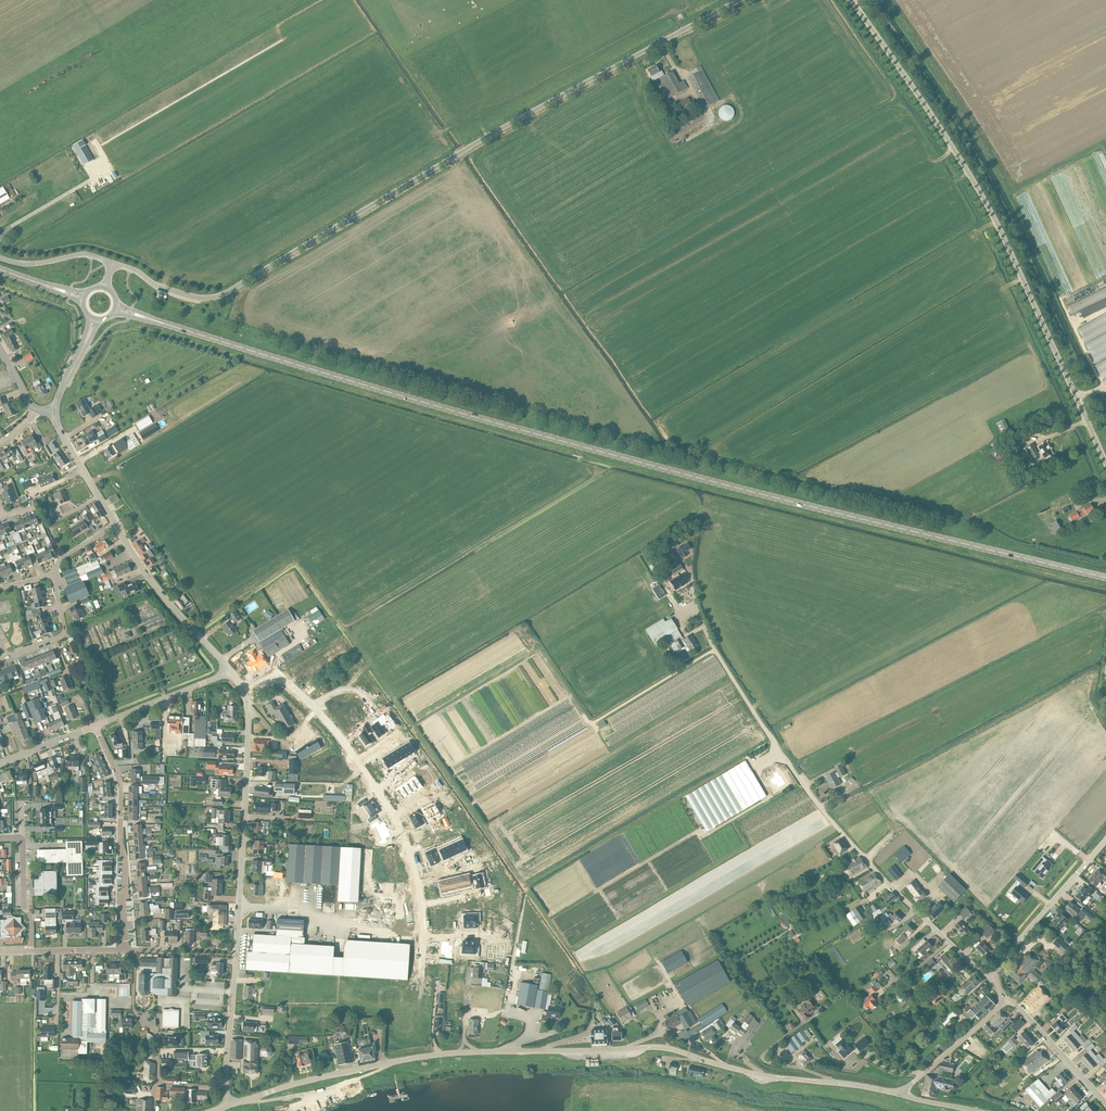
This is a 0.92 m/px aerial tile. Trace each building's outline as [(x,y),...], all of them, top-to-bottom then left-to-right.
[(689,77),(706,108),(720,101),(700,65),(694,69),(697,73),(689,77)] [(657,80),(667,99),(688,88),(684,80),(679,83),(673,71),(664,75),(662,71),(659,72),(656,66),(647,70),(651,77),(654,82),(657,80)] [(676,104),(681,113),(692,107),(687,98),(676,104)] [(719,119),(732,120),(732,106),(719,106),(719,119)] [(83,139),(72,145),(84,165),(90,162),(93,160),(94,160),(86,145),(83,139)] [(10,199),(16,195),(9,184),(3,187),(0,189),(0,205),(10,199)] [(84,193),(91,189),(89,185),(82,188),(84,193)] [(1080,311),(1084,318),(1105,307),(1105,302),(1105,299),(1080,311)] [(6,339),(14,334),(11,329),(3,333),(6,339)] [(9,345),(13,352),(19,349),(15,343),(14,343),(13,342),(15,340),(13,336),(6,340),(9,345)] [(27,362),(33,358),(31,353),(24,357),(27,362)] [(146,372),(132,380),(137,390),(147,384),(144,379),(148,377),(146,372)] [(35,387),(40,397),(48,393),(44,386),(42,386),(41,384),(39,380),(33,383),(35,387)] [(8,418),(16,414),(13,407),(14,407),(12,402),(7,404),(4,397),(0,399),(0,407),(3,406),(8,418)] [(89,413),(93,418),(99,414),(94,407),(90,410),(85,400),(77,405),(84,417),(89,413)] [(146,407),(149,412),(156,409),(152,403),(146,407)] [(104,420),(111,417),(109,412),(102,414),(104,420)] [(996,424),(1002,436),(1011,431),(1004,420),(996,424)] [(156,423),(139,433),(143,440),(160,430),(156,423)] [(92,431),(82,437),(87,445),(97,439),(92,431)] [(104,450),(109,458),(115,455),(114,453),(117,452),(119,454),(128,448),(129,450),(140,445),(133,433),(123,439),(113,444),(115,448),(112,450),(110,447),(104,450)] [(98,438),(100,442),(107,439),(104,434),(98,438)] [(37,445),(39,448),(42,446),(37,438),(34,439),(32,435),(26,438),(32,448),(37,445)] [(21,447),(25,455),(28,454),(27,450),(32,448),(26,438),(21,441),(23,445),(21,447)] [(44,447),(49,456),(59,449),(54,441),(50,443),(48,445),(44,447)] [(1021,450),(1028,462),(1039,457),(1039,456),(1043,455),(1044,458),(1053,453),(1047,443),(1039,447),(1041,451),(1037,453),(1033,444),(1021,450)] [(19,459),(20,462),(23,460),(20,454),(15,457),(10,448),(7,450),(7,449),(4,451),(10,461),(13,459),(14,462),(19,459)] [(57,460),(62,467),(68,463),(59,450),(55,453),(53,455),(55,458),(56,458),(57,460)] [(3,472),(10,468),(7,463),(10,461),(4,451),(1,453),(0,454),(0,458),(2,461),(0,462),(0,466),(3,472)] [(1012,455),(1018,464),(1023,461),(1020,456),(1018,458),(1015,453),(1012,455)] [(37,479),(41,487),(55,482),(52,475),(44,478),(44,476),(37,479)] [(34,486),(30,479),(25,481),(28,489),(34,486)] [(5,497),(8,504),(15,501),(13,493),(15,492),(12,485),(4,488),(6,492),(3,493),(4,497),(5,497)] [(58,498),(61,504),(68,501),(64,491),(54,495),(56,499),(58,498)] [(119,499),(117,494),(109,499),(112,504),(119,499)] [(97,503),(92,505),(100,519),(105,516),(97,503)] [(1069,515),(1072,521),(1080,517),(1079,516),(1083,515),(1084,516),(1087,514),(1087,515),(1091,513),(1091,512),(1095,510),(1091,503),(1083,507),(1084,508),(1080,510),(1081,510),(1077,512),(1076,511),(1069,515)] [(92,520),(88,513),(84,516),(88,523),(92,520)] [(28,518),(31,526),(38,523),(35,515),(28,518)] [(21,520),(25,529),(31,526),(28,518),(21,520)] [(15,523),(18,531),(25,529),(21,520),(15,523)] [(83,520),(71,528),(76,536),(88,528),(83,520)] [(1056,520),(1048,525),(1052,533),(1060,528),(1056,520)] [(1,526),(6,538),(8,537),(7,533),(11,532),(8,524),(1,526)] [(36,537),(38,541),(48,537),(46,533),(43,526),(39,528),(42,534),(36,537)] [(11,532),(16,544),(19,543),(15,533),(14,531),(11,532)] [(95,547),(99,553),(106,548),(107,549),(111,545),(107,539),(95,547)] [(132,545),(140,556),(148,550),(145,545),(144,546),(140,540),(132,545)] [(676,540),(670,544),(673,549),(679,545),(676,540)] [(23,544),(28,555),(31,553),(28,546),(26,542),(23,544)] [(689,550),(685,544),(683,545),(677,549),(682,559),(689,555),(687,552),(689,550)] [(17,566),(19,570),(26,567),(22,559),(20,555),(14,558),(12,552),(18,549),(16,546),(7,550),(9,555),(12,562),(13,564),(14,563),(15,567),(17,566)] [(42,553),(46,561),(53,558),(51,554),(55,553),(52,546),(48,547),(49,550),(42,553)] [(140,556),(148,567),(154,563),(151,558),(149,560),(145,555),(148,552),(152,558),(156,555),(154,552),(156,550),(153,547),(145,554),(144,553),(140,556)] [(69,587),(70,589),(78,585),(84,582),(84,581),(88,579),(89,580),(103,573),(101,567),(100,567),(99,565),(106,561),(106,562),(114,557),(110,551),(103,556),(97,559),(97,560),(91,562),(90,562),(63,574),(69,587)] [(46,561),(42,553),(36,555),(39,564),(46,561)] [(96,558),(93,553),(87,556),(90,561),(96,558)] [(22,559),(26,567),(32,564),(29,556),(22,559)] [(670,581),(676,590),(688,582),(682,574),(679,576),(678,574),(684,570),(679,562),(669,568),(674,576),(676,578),(670,581)] [(3,567),(6,576),(13,573),(9,564),(6,566),(4,563),(1,564),(3,567)] [(104,586),(105,589),(111,587),(108,580),(113,578),(113,579),(131,571),(128,565),(116,570),(102,576),(104,582),(105,582),(106,585),(104,586)] [(64,589),(70,603),(90,595),(84,582),(78,585),(70,589),(69,587),(64,589)] [(125,583),(118,586),(120,592),(125,590),(128,595),(139,590),(136,582),(126,586),(125,583)] [(29,593),(29,596),(33,596),(41,594),(44,594),(44,590),(41,591),(40,587),(32,589),(32,593),(29,593)] [(175,602),(182,610),(186,607),(187,609),(192,604),(190,601),(190,600),(185,593),(181,596),(182,597),(180,598),(179,598),(175,602)] [(31,609),(33,614),(40,611),(39,608),(44,607),(43,603),(46,603),(46,600),(34,602),(36,608),(31,609)] [(72,613),(75,621),(84,617),(79,605),(69,609),(71,613),(72,613)] [(312,614),(307,617),(311,623),(322,616),(319,610),(318,610),(316,607),(310,611),(312,614)] [(288,609),(252,631),(259,643),(281,629),(295,621),(288,609)] [(274,614),(267,610),(264,616),(270,620),(274,614)] [(36,617),(38,623),(49,619),(48,616),(45,617),(44,614),(41,615),(40,611),(33,614),(34,618),(36,617)] [(225,631),(229,636),(237,630),(232,624),(234,623),(235,623),(241,619),(235,611),(229,615),(232,620),(230,621),(221,627),(224,631),(225,631)] [(664,621),(662,618),(645,629),(654,644),(677,629),(670,618),(664,621)] [(38,623),(40,629),(48,626),(47,623),(50,622),(49,619),(38,623)] [(31,633),(34,639),(37,638),(36,635),(42,633),(43,635),(51,632),(49,629),(52,628),(51,625),(48,626),(40,629),(35,632),(34,631),(31,633)] [(671,635),(664,639),(668,646),(671,644),(677,653),(681,651),(680,649),(684,647),(685,649),(688,647),(690,651),(698,646),(691,635),(684,639),(683,639),(682,637),(675,641),(671,635)] [(66,656),(68,660),(80,656),(74,641),(69,644),(69,645),(65,647),(66,648),(63,649),(64,649),(61,650),(62,652),(67,651),(68,655),(66,656)] [(281,654),(285,661),(303,651),(299,644),(281,654)] [(50,662),(51,664),(53,663),(53,661),(56,659),(53,651),(47,654),(50,662)] [(44,664),(45,667),(47,666),(46,663),(50,662),(47,654),(41,656),(44,664)] [(247,665),(251,673),(267,663),(262,654),(251,660),(252,662),(247,665)] [(34,659),(37,666),(44,664),(41,656),(34,659)] [(31,669),(32,671),(34,670),(34,668),(37,666),(34,659),(28,661),(31,669)] [(118,660),(107,659),(106,672),(113,672),(113,668),(117,668),(117,664),(118,664),(118,660)] [(24,670),(26,675),(29,673),(27,670),(31,669),(28,661),(22,664),(24,670)] [(15,666),(8,669),(11,678),(19,675),(15,666)] [(295,672),(302,675),(302,674),(305,676),(308,670),(300,666),(299,668),(298,667),(295,672)] [(8,669),(0,672),(4,681),(11,678),(8,669)] [(62,684),(64,691),(73,688),(68,677),(60,680),(60,681),(58,682),(57,678),(50,681),(53,688),(59,685),(62,684)] [(38,682),(22,688),(24,693),(40,687),(38,682)] [(48,682),(43,684),(46,692),(52,690),(48,682)] [(373,688),(353,700),(360,712),(380,700),(373,688)] [(310,715),(301,697),(297,699),(294,692),(286,695),(298,720),(310,715)] [(38,698),(27,703),(30,708),(31,712),(36,710),(42,708),(38,698)] [(61,707),(70,704),(67,698),(59,702),(61,707)] [(27,719),(33,716),(31,712),(30,708),(27,703),(27,702),(21,704),(24,712),(27,718),(27,719)] [(203,708),(201,706),(201,702),(192,702),(192,711),(194,711),(194,717),(194,734),(189,733),(189,734),(188,734),(188,741),(188,746),(199,747),(206,747),(206,729),(206,722),(206,716),(201,716),(201,712),(203,710),(203,708)] [(274,714),(283,730),(294,724),(291,719),(288,714),(283,704),(276,708),(272,702),(266,705),(271,715),(274,714)] [(354,716),(346,703),(338,707),(346,721),(354,716)] [(73,705),(64,708),(69,720),(78,717),(73,705)] [(53,706),(49,707),(50,711),(57,728),(64,725),(62,719),(61,719),(58,720),(55,714),(59,713),(59,712),(57,708),(54,709),(53,706)] [(225,720),(237,721),(238,706),(228,706),(228,710),(225,710),(222,713),(222,716),(223,717),(225,717),(225,720)] [(42,708),(36,710),(31,712),(33,716),(35,723),(46,719),(42,708)] [(47,724),(50,731),(57,728),(50,711),(49,712),(53,722),(47,724)] [(19,712),(14,714),(25,740),(29,738),(25,728),(30,726),(28,721),(23,722),(22,720),(27,718),(24,712),(20,713),(19,712)] [(12,723),(20,742),(25,740),(14,714),(6,718),(9,723),(12,722),(13,723),(12,723)] [(170,733),(188,734),(189,734),(189,733),(190,718),(183,717),(167,716),(167,726),(170,727),(170,733)] [(377,722),(371,727),(379,737),(384,733),(380,726),(382,725),(377,718),(375,720),(377,722)] [(386,718),(381,722),(385,727),(388,725),(391,729),(392,728),(393,729),(396,727),(396,726),(397,725),(391,718),(388,720),(386,718)] [(604,720),(597,724),(600,729),(607,725),(604,720)] [(157,729),(157,739),(161,739),(161,723),(151,723),(151,729),(157,729)] [(365,731),(359,735),(367,746),(373,742),(367,734),(371,732),(365,725),(362,727),(365,731)] [(118,731),(110,734),(115,746),(123,743),(118,731)] [(136,741),(143,741),(143,731),(132,732),(132,739),(136,739),(136,741)] [(234,743),(234,734),(222,734),(221,741),(217,741),(217,736),(211,736),(211,741),(215,741),(214,746),(222,746),(223,743),(234,743)] [(315,737),(311,740),(317,748),(320,746),(315,737)] [(143,749),(143,741),(136,741),(136,739),(132,739),(133,749),(143,749)] [(253,752),(258,752),(258,749),(266,749),(266,744),(269,745),(269,740),(254,739),(253,752)] [(311,740),(308,742),(313,751),(317,748),(311,740)] [(307,741),(304,743),(310,753),(313,751),(308,742),(307,741)] [(304,743),(301,746),(306,755),(310,753),(304,743)] [(408,744),(403,747),(410,758),(415,755),(408,744)] [(301,746),(298,748),(303,757),(306,755),(301,746)] [(403,747),(398,750),(405,761),(410,758),(403,747)] [(219,758),(234,758),(234,751),(219,750),(220,750),(216,750),(216,748),(203,748),(203,757),(216,757),(216,756),(219,756),(219,758)] [(298,748),(294,750),(300,759),(303,757),(298,748)] [(398,750),(393,753),(400,764),(405,761),(398,750)] [(92,757),(95,764),(103,761),(99,753),(92,757)] [(393,753),(388,756),(395,767),(400,764),(393,753)] [(415,767),(424,762),(419,754),(416,756),(419,761),(414,764),(415,767)] [(48,759),(52,771),(60,769),(58,763),(61,762),(61,757),(55,757),(55,756),(48,759)] [(388,756),(383,759),(389,770),(395,767),(388,756)] [(74,771),(79,771),(79,757),(66,757),(66,766),(74,766),(74,771)] [(44,761),(33,765),(36,773),(37,776),(42,775),(42,776),(44,776),(45,775),(46,778),(46,779),(47,782),(50,781),(60,778),(57,772),(60,771),(60,769),(52,771),(48,759),(44,761)] [(288,768),(288,760),(271,760),(271,764),(275,764),(275,767),(288,768)] [(290,760),(289,773),(298,774),(299,761),(290,760)] [(95,764),(98,771),(106,768),(103,761),(95,764)] [(706,832),(766,796),(745,761),(685,796),(706,832)] [(233,766),(219,766),(216,766),(216,762),(207,762),(207,768),(215,769),(215,770),(219,770),(219,775),(225,775),(225,774),(233,775),(233,766)] [(841,784),(837,778),(839,777),(840,778),(846,774),(841,765),(835,768),(837,772),(835,773),(835,772),(827,777),(833,788),(841,784)] [(268,780),(275,780),(276,771),(269,771),(268,772),(265,772),(265,767),(258,767),(257,776),(264,776),(268,776),(268,780)] [(109,775),(106,768),(98,771),(102,778),(109,775)] [(142,784),(158,784),(164,784),(164,777),(158,777),(158,776),(142,776),(140,776),(140,770),(131,770),(131,782),(140,782),(140,780),(142,780),(142,784)] [(23,781),(23,784),(27,784),(27,771),(22,771),(22,772),(16,772),(16,781),(23,781)] [(0,776),(0,789),(3,788),(2,785),(7,783),(6,782),(12,779),(9,772),(4,774),(0,776)] [(771,778),(768,780),(771,786),(774,785),(776,788),(784,784),(779,775),(778,776),(775,772),(769,775),(771,778)] [(205,776),(190,775),(189,786),(195,786),(195,781),(205,781),(205,776)] [(415,775),(411,778),(418,789),(422,786),(415,775)] [(411,778),(406,782),(413,792),(418,789),(411,778)] [(211,779),(211,787),(219,788),(225,788),(225,785),(226,784),(226,782),(225,781),(225,780),(211,779)] [(88,787),(88,792),(111,789),(110,782),(103,783),(103,787),(100,787),(100,789),(92,790),(92,787),(88,787)] [(406,782),(401,785),(408,796),(413,792),(406,782)] [(283,794),(294,795),(294,784),(284,783),(284,784),(274,783),(274,792),(283,792),(283,794)] [(401,785),(395,789),(402,800),(408,796),(401,785)] [(254,796),(272,798),(273,793),(269,793),(270,788),(255,787),(254,796)] [(225,788),(219,788),(219,796),(216,796),(216,799),(214,799),(213,805),(222,805),(222,799),(221,799),(221,796),(230,797),(231,788),(225,788)] [(104,794),(104,798),(111,797),(111,789),(88,792),(89,793),(100,793),(100,794),(104,794)] [(448,797),(441,800),(444,807),(441,808),(444,815),(447,813),(447,812),(454,808),(448,797)] [(364,799),(357,803),(359,807),(363,805),(367,811),(375,806),(371,799),(366,802),(364,799)] [(255,812),(268,813),(269,810),(272,810),(272,811),(278,812),(279,804),(272,803),(272,804),(269,804),(269,803),(256,802),(256,806),(255,806),(255,808),(255,809),(255,812)] [(375,806),(367,811),(371,818),(368,820),(370,823),(377,818),(375,815),(379,812),(375,806)] [(436,806),(430,809),(435,819),(439,817),(440,819),(442,817),(436,806)] [(216,829),(223,829),(223,823),(229,824),(230,810),(217,810),(217,808),(212,808),(211,817),(216,817),(219,817),(218,823),(217,823),(217,822),(207,822),(204,822),(204,826),(216,827),(216,829)] [(39,809),(40,818),(52,818),(52,809),(39,809)] [(430,809),(425,812),(430,823),(433,822),(432,820),(435,819),(430,809)] [(417,813),(410,816),(416,829),(423,825),(424,827),(427,826),(424,819),(421,820),(417,813)] [(52,818),(40,818),(40,828),(53,827),(52,818)] [(3,831),(3,834),(10,833),(10,827),(5,827),(5,825),(5,821),(3,821),(0,821),(0,831),(3,831)] [(255,823),(254,833),(261,833),(265,833),(265,828),(268,828),(268,822),(261,821),(261,823),(255,823)] [(378,821),(370,825),(372,828),(375,826),(379,833),(388,829),(384,822),(379,825),(378,821)] [(133,825),(134,832),(151,831),(161,830),(161,824),(154,824),(155,828),(151,828),(151,829),(142,829),(142,825),(133,825)] [(218,846),(228,846),(228,842),(231,842),(231,837),(229,837),(229,836),(223,835),(223,834),(216,834),(216,830),(202,829),(202,830),(199,829),(199,833),(214,834),(214,837),(219,838),(218,846)] [(382,840),(378,842),(379,844),(382,844),(388,842),(386,838),(391,836),(388,829),(379,833),(382,840)] [(134,832),(134,839),(143,838),(142,835),(151,834),(151,831),(134,832)] [(87,838),(87,845),(86,845),(86,848),(91,848),(91,845),(98,845),(98,839),(87,838)] [(153,838),(152,838),(143,838),(134,839),(135,846),(143,845),(143,841),(152,840),(152,839),(153,839),(153,838)] [(840,854),(848,848),(842,839),(833,844),(840,854)] [(66,862),(67,875),(83,875),(82,841),(66,841),(66,849),(38,850),(39,863),(66,862)] [(253,853),(263,854),(264,842),(253,841),(253,845),(254,846),(253,853)] [(461,841),(456,843),(461,852),(465,850),(461,841)] [(103,850),(103,853),(111,853),(111,843),(103,842),(103,843),(100,842),(100,850),(103,850)] [(456,843),(451,845),(456,855),(461,852),(456,843)] [(451,845),(446,848),(450,857),(456,855),(451,845)] [(433,849),(426,853),(432,865),(439,862),(435,854),(438,852),(435,846),(432,847),(433,849)] [(903,846),(894,855),(900,862),(904,858),(906,860),(909,858),(907,856),(910,853),(903,846)] [(382,847),(382,851),(383,851),(383,859),(396,859),(396,851),(389,851),(389,848),(382,847)] [(446,848),(439,851),(444,860),(450,857),(446,848)] [(196,873),(197,850),(183,849),(183,859),(184,859),(183,865),(186,865),(186,872),(196,873)] [(135,852),(136,860),(144,859),(144,855),(153,854),(153,851),(135,852)] [(1048,861),(1052,863),(1058,855),(1054,853),(1048,861)] [(216,869),(221,869),(221,866),(227,866),(228,857),(221,857),(216,857),(216,869)] [(307,858),(307,871),(315,871),(315,864),(319,864),(319,857),(315,857),(315,858),(307,858)] [(867,867),(860,857),(844,866),(850,877),(867,867)] [(1043,857),(1032,870),(1043,879),(1051,869),(1050,868),(1052,865),(1047,860),(1047,861),(1043,857)] [(261,873),(264,873),(264,865),(272,866),(272,858),(264,858),(264,862),(252,861),(251,865),(252,865),(252,872),(261,873)] [(319,862),(319,868),(322,869),(322,874),(323,874),(323,875),(326,875),(326,874),(328,874),(329,862),(319,862)] [(329,862),(328,874),(331,874),(331,875),(334,875),(335,875),(335,869),(338,869),(338,863),(329,862)] [(359,862),(359,869),(361,869),(361,877),(369,877),(370,864),(362,864),(362,862),(359,862)] [(338,863),(338,869),(341,869),(341,875),(342,875),(342,876),(345,876),(345,875),(347,875),(348,863),(338,863)] [(348,863),(347,875),(350,875),(349,876),(353,876),(354,876),(354,870),(357,870),(358,864),(348,863)] [(301,866),(293,865),(293,878),(290,878),(289,881),(297,882),(297,879),(301,879),(301,866)] [(388,865),(388,868),(389,868),(389,876),(402,877),(402,869),(395,869),(395,865),(388,865)] [(896,879),(902,875),(894,865),(888,869),(896,879)] [(137,871),(137,878),(146,877),(145,873),(158,872),(158,869),(154,869),(137,871)] [(1105,880),(1105,881),(1105,872),(1104,870),(1101,873),(1097,870),(1092,876),(1089,880),(1096,886),(1098,887),(1099,887),(1100,886),(1101,885),(1101,883),(1100,881),(1102,878),(1105,881),(1105,880)] [(34,890),(35,896),(44,895),(57,894),(57,871),(39,871),(39,879),(34,879),(34,890)] [(493,886),(502,884),(502,880),(504,879),(503,874),(500,875),(500,871),(491,873),(493,881),(492,881),(493,886)] [(875,872),(858,882),(865,893),(881,883),(875,872)] [(1017,880),(1009,890),(1023,902),(1029,895),(1018,886),(1021,883),(1025,879),(1019,873),(1015,878),(1017,880)] [(211,887),(222,888),(222,880),(213,880),(213,874),(206,874),(205,882),(212,882),(211,887)] [(950,874),(938,886),(954,902),(966,890),(950,874)] [(137,878),(138,884),(146,883),(146,880),(149,880),(149,879),(158,878),(158,876),(146,877),(137,878)] [(481,876),(473,877),(476,889),(483,887),(481,876)] [(463,877),(457,878),(459,889),(465,887),(463,877)] [(457,878),(451,880),(454,890),(459,889),(457,878)] [(451,880),(445,881),(448,891),(454,890),(451,880)] [(914,898),(918,902),(927,895),(914,880),(906,886),(915,897),(914,898)] [(445,881),(439,883),(441,893),(448,891),(445,881)] [(250,895),(263,896),(263,885),(252,884),(252,890),(250,890),(250,895)] [(291,896),(304,896),(304,888),(297,888),(297,885),(290,884),(290,888),(291,888),(291,896)] [(1076,896),(1082,902),(1085,904),(1086,904),(1089,901),(1089,900),(1086,898),(1090,893),(1091,895),(1095,890),(1088,885),(1085,889),(1083,887),(1080,890),(1081,891),(1076,896)] [(204,900),(211,900),(212,895),(221,896),(222,888),(211,887),(211,892),(205,892),(204,900)] [(138,891),(139,898),(147,897),(147,893),(160,892),(159,889),(156,889),(138,891)] [(891,893),(884,899),(888,904),(896,899),(891,893)] [(99,907),(104,907),(104,904),(108,904),(108,899),(107,899),(107,898),(95,898),(95,904),(99,904),(99,907)] [(1078,908),(1070,901),(1064,908),(1078,919),(1082,914),(1083,915),(1088,910),(1081,904),(1078,908)] [(876,902),(870,907),(874,912),(872,913),(876,918),(883,913),(879,908),(880,908),(876,902)] [(928,912),(934,918),(945,908),(939,902),(928,912)] [(215,917),(226,917),(227,906),(209,905),(209,914),(212,914),(216,914),(215,917)] [(867,917),(860,906),(853,910),(852,910),(846,915),(854,926),(860,922),(860,921),(867,917)] [(965,907),(959,913),(964,919),(971,912),(965,907)] [(153,914),(161,913),(160,908),(158,908),(158,909),(140,910),(140,916),(148,916),(148,912),(153,912),(153,914)] [(81,923),(81,920),(73,920),(74,911),(63,911),(63,920),(67,920),(67,933),(81,933),(81,923)] [(888,918),(886,919),(890,925),(893,922),(895,921),(897,923),(899,922),(904,917),(897,911),(892,915),(890,914),(887,917),(888,918)] [(45,912),(46,935),(51,935),(51,934),(56,933),(56,912),(45,912)] [(1060,913),(1059,912),(1054,918),(1055,919),(1052,923),(1055,926),(1054,926),(1057,929),(1058,928),(1060,930),(1064,926),(1065,927),(1069,922),(1068,921),(1068,920),(1060,913)] [(470,913),(460,913),(461,923),(464,923),(464,928),(465,928),(465,929),(468,929),(468,928),(471,928),(470,913)] [(480,913),(470,913),(471,928),(473,928),(477,928),(477,922),(480,922),(480,913)] [(211,929),(219,929),(220,925),(226,925),(226,917),(215,917),(216,914),(212,914),(211,929)] [(12,917),(12,916),(7,916),(7,917),(7,920),(0,920),(0,937),(5,938),(6,943),(22,943),(24,938),(21,938),(21,932),(26,928),(21,923),(21,917),(16,917),(16,916),(12,917)] [(248,919),(247,928),(262,929),(262,920),(248,919)] [(267,929),(275,930),(275,926),(273,926),(273,921),(267,920),(267,929)] [(961,921),(954,927),(964,936),(970,930),(961,921)] [(89,937),(95,937),(95,931),(103,931),(103,925),(100,925),(100,922),(89,922),(89,925),(89,928),(89,937)] [(902,943),(912,933),(916,928),(909,922),(905,927),(907,929),(909,930),(904,934),(903,933),(898,939),(902,943)] [(990,922),(981,932),(987,938),(995,931),(992,928),(994,926),(990,922)] [(276,936),(253,934),(252,952),(247,952),(245,970),(289,973),(290,944),(305,944),(305,938),(303,938),(303,926),(276,925),(276,936)] [(156,935),(157,935),(156,929),(151,929),(151,931),(149,931),(149,930),(142,931),(142,941),(149,941),(149,935),(156,935)] [(185,932),(185,943),(194,943),(194,932),(185,932)] [(1063,942),(1056,937),(1048,949),(1055,953),(1063,942)] [(459,946),(459,956),(469,956),(470,942),(467,942),(467,941),(464,940),(464,941),(463,941),(463,947),(459,946)] [(470,942),(469,956),(478,957),(479,948),(476,948),(476,942),(475,942),(475,941),(472,941),(472,942),(470,942)] [(921,952),(923,955),(933,947),(928,941),(923,945),(920,942),(912,949),(917,955),(921,952)] [(984,956),(991,950),(982,942),(976,948),(984,956)] [(440,948),(440,950),(441,951),(440,955),(443,956),(444,957),(443,960),(450,961),(453,947),(449,947),(450,944),(447,944),(447,943),(445,943),(442,943),(441,948),(440,948)] [(489,950),(488,958),(494,959),(494,953),(505,954),(507,944),(501,944),(501,945),(493,944),(493,950),(489,950)] [(681,950),(661,962),(667,973),(688,962),(681,950)] [(953,965),(954,964),(944,953),(937,960),(950,975),(956,970),(953,965)] [(1034,955),(1031,959),(1025,954),(1016,965),(1021,971),(1024,968),(1029,973),(1035,965),(1037,968),(1042,962),(1039,959),(1041,958),(1037,954),(1035,956),(1034,955)] [(147,995),(149,991),(151,992),(153,993),(154,993),(156,994),(158,994),(168,994),(168,995),(176,995),(177,958),(157,958),(157,959),(139,959),(139,967),(140,967),(140,968),(141,969),(142,969),(142,971),(139,975),(139,991),(141,995),(147,995)] [(730,982),(717,959),(674,984),(686,1006),(730,982)] [(73,962),(73,973),(76,973),(76,968),(82,968),(82,961),(73,962)] [(73,976),(73,973),(73,962),(63,962),(63,970),(66,970),(66,976),(73,976)] [(487,968),(487,963),(480,962),(480,965),(475,965),(474,968),(473,968),(473,973),(472,973),(471,976),(472,977),(482,978),(482,970),(486,970),(486,968),(487,968)] [(102,971),(102,981),(109,980),(109,979),(114,979),(114,963),(106,963),(107,971),(102,971)] [(119,978),(119,980),(126,980),(126,971),(121,971),(121,963),(114,963),(114,979),(119,978)] [(216,974),(222,974),(223,963),(217,963),(213,963),(212,969),(216,969),(216,974)] [(1021,971),(1016,965),(1008,974),(1019,983),(1026,974),(1027,975),(1029,973),(1024,968),(1021,971)] [(521,975),(528,976),(530,968),(516,966),(514,979),(520,980),(521,975)] [(21,985),(24,985),(24,970),(17,970),(17,972),(11,972),(11,980),(18,980),(18,978),(21,978),(21,985)] [(1033,970),(1028,975),(1035,981),(1040,976),(1033,970)] [(959,988),(965,995),(980,982),(974,974),(959,988)] [(1045,975),(1040,980),(1044,985),(1049,980),(1045,975)] [(552,1016),(559,1018),(561,1008),(554,1007),(554,1005),(550,1005),(552,992),(548,991),(537,989),(538,985),(520,982),(516,1004),(545,1009),(548,1010),(547,1016),(552,1018),(552,1016)] [(119,996),(130,996),(130,984),(119,984),(119,996)] [(868,990),(872,994),(878,989),(874,985),(868,990)] [(244,998),(252,999),(252,993),(255,993),(256,989),(252,988),(253,986),(244,986),(244,998)] [(1032,1013),(1049,998),(1039,987),(1022,1002),(1032,1013)] [(937,1002),(946,996),(942,990),(934,996),(937,1002)] [(36,1001),(45,1001),(45,991),(37,991),(36,1001)] [(490,1008),(501,1009),(503,994),(492,992),(490,1008)] [(862,1002),(866,1007),(869,1005),(872,1009),(877,1005),(874,1001),(875,1000),(871,995),(862,1002)] [(978,1002),(987,1012),(995,1005),(986,995),(978,1002)] [(818,1006),(812,999),(810,996),(804,1000),(807,1003),(805,1005),(804,1004),(801,1006),(802,1007),(798,1010),(806,1020),(810,1017),(809,1015),(812,1012),(818,1006)] [(78,1054),(87,1054),(87,1042),(106,1042),(106,1034),(105,1034),(105,1031),(105,1030),(105,999),(106,999),(97,999),(97,1001),(95,1001),(95,999),(82,999),(82,1001),(73,1001),(72,1036),(73,1036),(73,1038),(61,1038),(61,1049),(78,1049),(78,1054)] [(645,1000),(635,1005),(638,1011),(649,1006),(645,1000)] [(1070,1000),(1063,1006),(1066,1010),(1071,1006),(1073,1008),(1075,1006),(1070,1000)] [(485,1015),(486,1002),(471,1001),(470,1015),(485,1015)] [(987,1012),(978,1002),(971,1009),(967,1006),(961,1012),(969,1020),(975,1014),(980,1019),(987,1012)] [(703,1026),(727,1011),(722,1003),(698,1018),(703,1026)] [(688,1011),(686,1007),(676,1013),(677,1014),(661,1024),(666,1032),(679,1025),(678,1024),(681,1022),(685,1029),(697,1022),(689,1010),(688,1011)] [(622,1023),(632,1017),(635,1016),(631,1008),(627,1010),(626,1008),(617,1013),(622,1023)] [(118,1027),(132,1027),(132,1021),(131,1021),(131,1019),(122,1019),(121,1019),(121,1017),(121,1010),(111,1010),(110,1010),(110,1017),(111,1017),(118,1017),(118,1018),(118,1027)] [(180,1027),(179,1010),(164,1010),(164,1027),(180,1027)] [(990,1036),(997,1029),(996,1028),(1007,1017),(1000,1010),(989,1020),(990,1021),(982,1027),(990,1036)] [(955,1011),(943,1020),(947,1025),(958,1015),(955,1011)] [(1059,1034),(1066,1027),(1062,1022),(1068,1017),(1064,1012),(1058,1018),(1059,1019),(1052,1026),(1059,1034)] [(751,1032),(758,1023),(754,1019),(755,1018),(748,1013),(742,1020),(744,1022),(739,1027),(733,1023),(734,1022),(730,1019),(726,1025),(729,1028),(736,1034),(737,1032),(742,1035),(747,1029),(751,1032)] [(608,1019),(606,1021),(611,1027),(615,1023),(611,1017),(609,1015),(607,1017),(608,1019)] [(213,1019),(208,1019),(208,1028),(222,1028),(222,1019),(217,1019),(217,1018),(213,1018),(213,1019)] [(435,1019),(434,1031),(441,1031),(443,1020),(442,1020),(435,1019)] [(469,1019),(468,1034),(477,1035),(479,1020),(469,1019)] [(1010,1019),(1001,1028),(1004,1032),(1013,1023),(1010,1019)] [(1020,1019),(1012,1027),(1016,1031),(1023,1023),(1020,1019)] [(700,1034),(704,1040),(715,1033),(714,1030),(717,1028),(718,1030),(722,1027),(718,1021),(714,1023),(713,1022),(699,1031),(700,1033),(700,1034)] [(253,1028),(257,1028),(258,1023),(249,1022),(249,1023),(243,1022),(243,1025),(242,1026),(241,1030),(242,1030),(242,1031),(253,1033),(253,1028)] [(446,1022),(445,1032),(453,1032),(454,1023),(446,1022)] [(1067,1043),(1069,1045),(1079,1036),(1074,1031),(1078,1027),(1075,1024),(1069,1030),(1071,1033),(1070,1034),(1064,1039),(1065,1040),(1064,1041),(1067,1044),(1067,1043)] [(335,1032),(339,1039),(343,1038),(350,1037),(350,1029),(344,1027),(341,1025),(335,1032)] [(40,1037),(55,1037),(55,1027),(40,1027),(40,1037)] [(803,1030),(785,1042),(792,1053),(803,1044),(802,1043),(809,1038),(807,1035),(810,1033),(806,1027),(803,1030)] [(611,1028),(612,1040),(621,1040),(621,1033),(618,1033),(618,1028),(611,1028)] [(590,1030),(591,1044),(607,1043),(606,1030),(590,1030)] [(218,1045),(218,1036),(209,1036),(209,1032),(200,1032),(200,1039),(205,1039),(205,1045),(218,1045)] [(681,1041),(691,1035),(688,1032),(679,1038),(681,1041)] [(1006,1054),(1019,1042),(1021,1040),(1023,1043),(1029,1037),(1023,1032),(1018,1037),(1019,1038),(1016,1040),(1013,1037),(1008,1041),(1009,1042),(1001,1049),(1006,1054)] [(177,1046),(177,1039),(182,1039),(182,1033),(173,1033),(173,1037),(164,1037),(164,1046),(177,1046)] [(354,1039),(356,1048),(372,1045),(370,1036),(354,1039)] [(1079,1036),(1069,1045),(1071,1047),(1070,1048),(1073,1051),(1074,1050),(1074,1051),(1080,1046),(1082,1045),(1084,1048),(1091,1042),(1088,1039),(1084,1042),(1079,1036)] [(860,1051),(870,1043),(864,1037),(855,1045),(860,1051)] [(1029,1037),(1023,1043),(1026,1045),(1023,1048),(1026,1051),(1034,1043),(1029,1037)] [(231,1059),(241,1060),(242,1040),(231,1039),(230,1059),(231,1059)] [(847,1044),(847,1045),(842,1039),(836,1045),(840,1050),(839,1052),(844,1058),(853,1050),(847,1044)] [(243,1073),(257,1073),(258,1045),(256,1044),(256,1041),(251,1041),(251,1040),(244,1040),(243,1073)] [(348,1042),(334,1045),(339,1066),(353,1063),(348,1042)] [(1086,1064),(1095,1055),(1090,1050),(1095,1046),(1092,1043),(1085,1049),(1088,1052),(1086,1053),(1081,1058),(1081,1059),(1080,1060),(1083,1063),(1084,1062),(1086,1064)] [(263,1057),(269,1058),(273,1052),(271,1046),(264,1046),(261,1051),(263,1057)] [(358,1049),(361,1062),(375,1060),(372,1047),(358,1049)] [(803,1066),(812,1058),(803,1049),(797,1055),(803,1060),(800,1063),(803,1066)] [(207,1055),(189,1055),(188,1051),(174,1052),(174,1060),(187,1060),(187,1061),(193,1061),(193,1067),(197,1067),(207,1067),(207,1055)] [(1038,1051),(1022,1062),(1029,1073),(1048,1060),(1044,1055),(1042,1057),(1038,1051)] [(297,1056),(299,1067),(304,1065),(304,1064),(311,1063),(309,1052),(304,1053),(304,1054),(297,1056)] [(1019,1058),(1017,1059),(1018,1061),(1026,1055),(1023,1052),(1018,1056),(1019,1058)] [(1095,1055),(1086,1064),(1087,1066),(1086,1067),(1089,1070),(1090,1069),(1091,1070),(1096,1065),(1097,1065),(1098,1064),(1101,1066),(1105,1062),(1105,1056),(1101,1061),(1095,1055)] [(143,1079),(155,1079),(155,1064),(150,1064),(150,1061),(144,1060),(143,1079)] [(670,1062),(669,1068),(670,1068),(669,1071),(676,1073),(676,1069),(678,1070),(679,1064),(670,1062)] [(953,1072),(954,1065),(941,1063),(939,1070),(953,1072)] [(704,1069),(693,1067),(689,1066),(688,1072),(703,1075),(704,1069)] [(1105,1078),(1105,1069),(1097,1077),(1101,1082),(1105,1078)] [(1061,1086),(1063,1084),(1069,1079),(1063,1071),(1055,1078),(1061,1086)] [(954,1080),(937,1076),(936,1078),(926,1075),(922,1095),(935,1097),(937,1088),(952,1091),(954,1080)] [(1048,1100),(1056,1093),(1052,1089),(1044,1096),(1033,1082),(1025,1089),(1034,1100),(1036,1103),(1040,1107),(1048,1100)] [(1069,1099),(1077,1092),(1072,1086),(1063,1094),(1069,1099)] [(156,1099),(167,1100),(168,1092),(164,1092),(164,1087),(157,1087),(156,1099)] [(170,1095),(184,1096),(184,1088),(171,1088),(170,1095)] [(188,1090),(187,1102),(196,1102),(196,1090),(188,1090)] [(198,1091),(198,1099),(207,1099),(207,1092),(198,1091)] [(1060,1091),(1052,1097),(1053,1098),(1054,1099),(1053,1100),(1055,1103),(1056,1102),(1057,1103),(1064,1096),(1060,1091)] [(1072,1097),(1074,1100),(1071,1103),(1074,1105),(1082,1098),(1077,1092),(1069,1099),(1069,1100),(1072,1097)] [(152,1099),(138,1099),(138,1110),(152,1110),(152,1099)] [(1082,1110),(1085,1108),(1087,1110),(1096,1110),(1097,1110),(1090,1103),(1088,1104),(1086,1102),(1080,1107),(1082,1110)]
